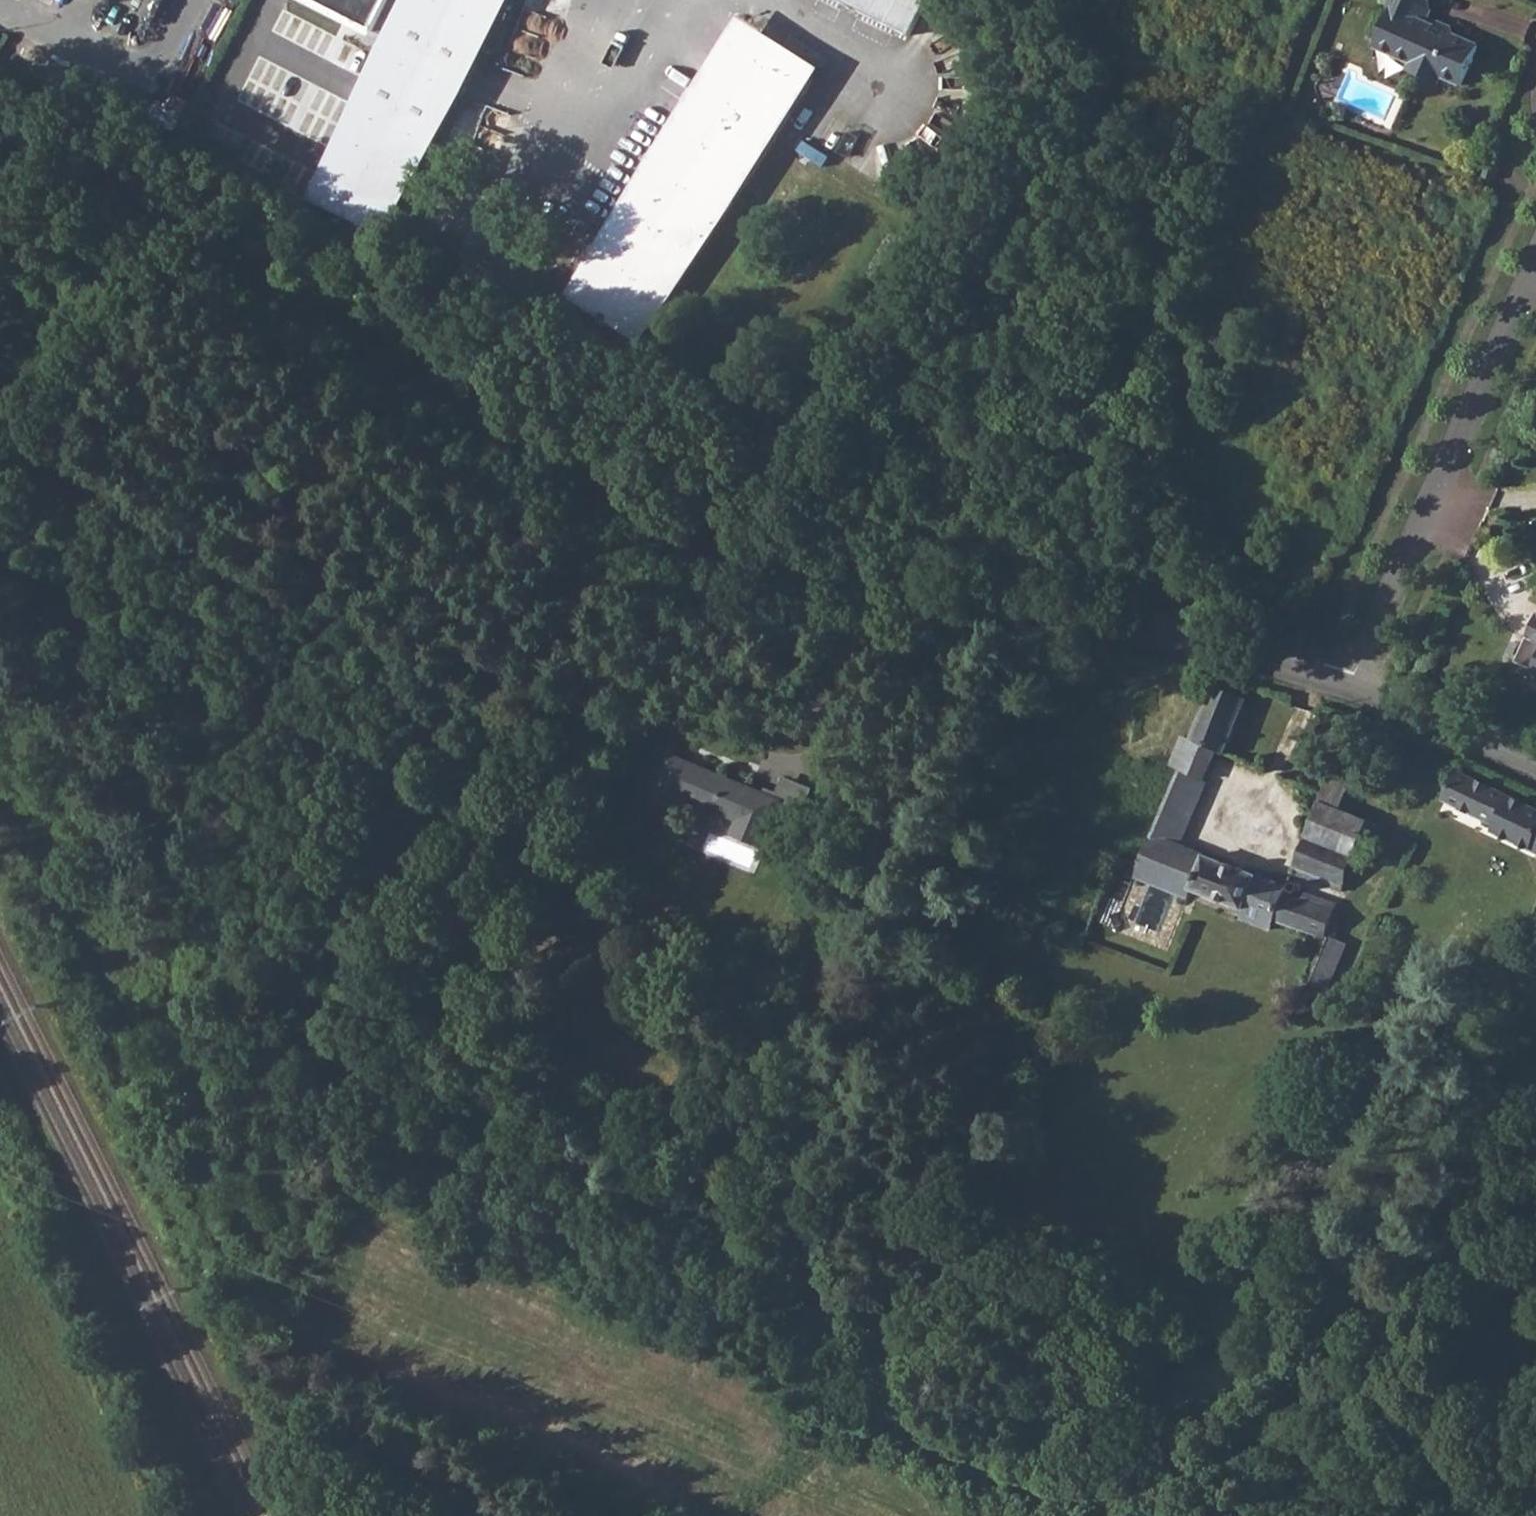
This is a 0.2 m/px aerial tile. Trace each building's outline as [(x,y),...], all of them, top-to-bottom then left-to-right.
[(370,36),(388,0),(298,0),(370,36)] [(375,56),(306,203),(370,236),(383,209),(395,216),(460,101),(512,0),(404,0),(375,56)] [(910,35),(927,0),(837,0),(910,35)] [(1387,6),(1392,8),(1380,36),(1440,58),(1469,68),(1480,45),(1428,22),(1418,17),(1422,7),(1425,0),(1390,0),(1387,6)] [(643,345),(820,71),(737,20),(567,297),(643,345)] [(1440,58),(1380,36),(1377,42),(1414,58),(1413,63),(1411,68),(1433,78),(1440,58)] [(1469,68),(1440,58),(1433,78),(1439,80),(1441,76),(1462,84),(1469,68)] [(1501,167),(1490,165),(1486,179),(1496,182),(1501,167)] [(1523,666),(1535,671),(1535,619),(1516,663),(1523,666)] [(1192,740),(1180,771),(1202,782),(1215,752),(1225,756),(1226,753),(1246,700),(1214,687),(1192,740)] [(1324,793),(1308,836),(1356,855),(1358,850),(1363,838),(1376,843),(1382,828),(1342,812),(1356,770),(1335,763),(1324,793)] [(703,778),(671,766),(657,803),(689,816),(695,799),(726,811),(724,816),(745,824),(739,837),(771,850),(789,803),(705,771),(703,778)] [(1448,800),(1498,824),(1496,831),(1535,851),(1535,808),(1461,772),(1448,800)] [(1141,868),(1137,878),(1152,884),(1175,892),(1189,898),(1192,889),(1244,909),(1241,918),(1272,931),(1276,920),(1327,938),(1336,909),(1312,901),(1287,893),(1289,889),(1205,857),(1205,855),(1176,844),(1153,835),(1140,866),(1141,868)] [(1293,885),(1292,887),(1292,891),(1294,893),(1296,895),(1298,895),(1302,894),(1304,891),(1305,887),(1303,885),(1301,882),(1298,882),(1295,883),(1293,885)]
